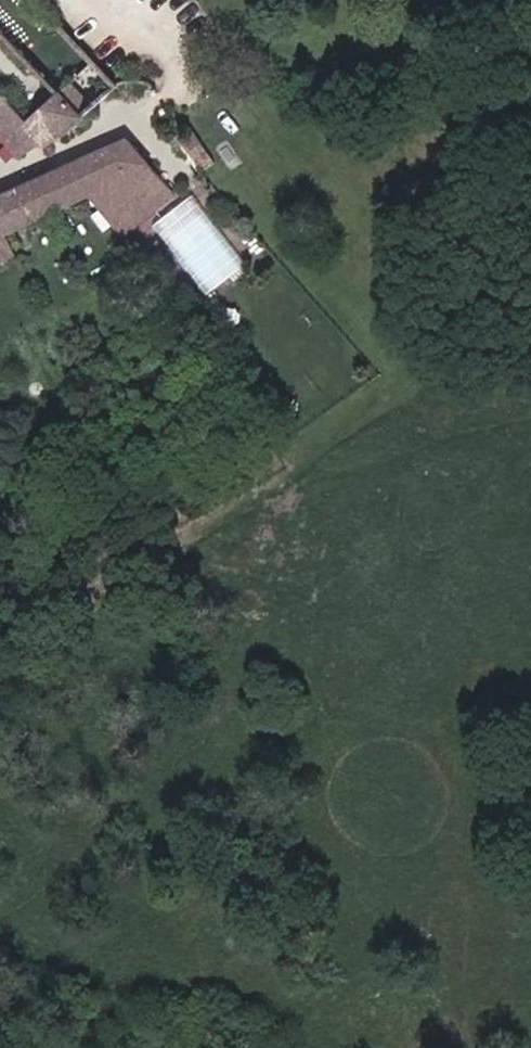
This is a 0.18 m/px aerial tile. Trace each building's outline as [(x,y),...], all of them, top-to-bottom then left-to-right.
[(0,98),(0,130),(20,153),(52,140),(89,116),(66,89),(31,119),(9,94),(0,98)] [(130,233),(183,192),(131,133),(0,197),(0,233),(96,189),(130,233)]
